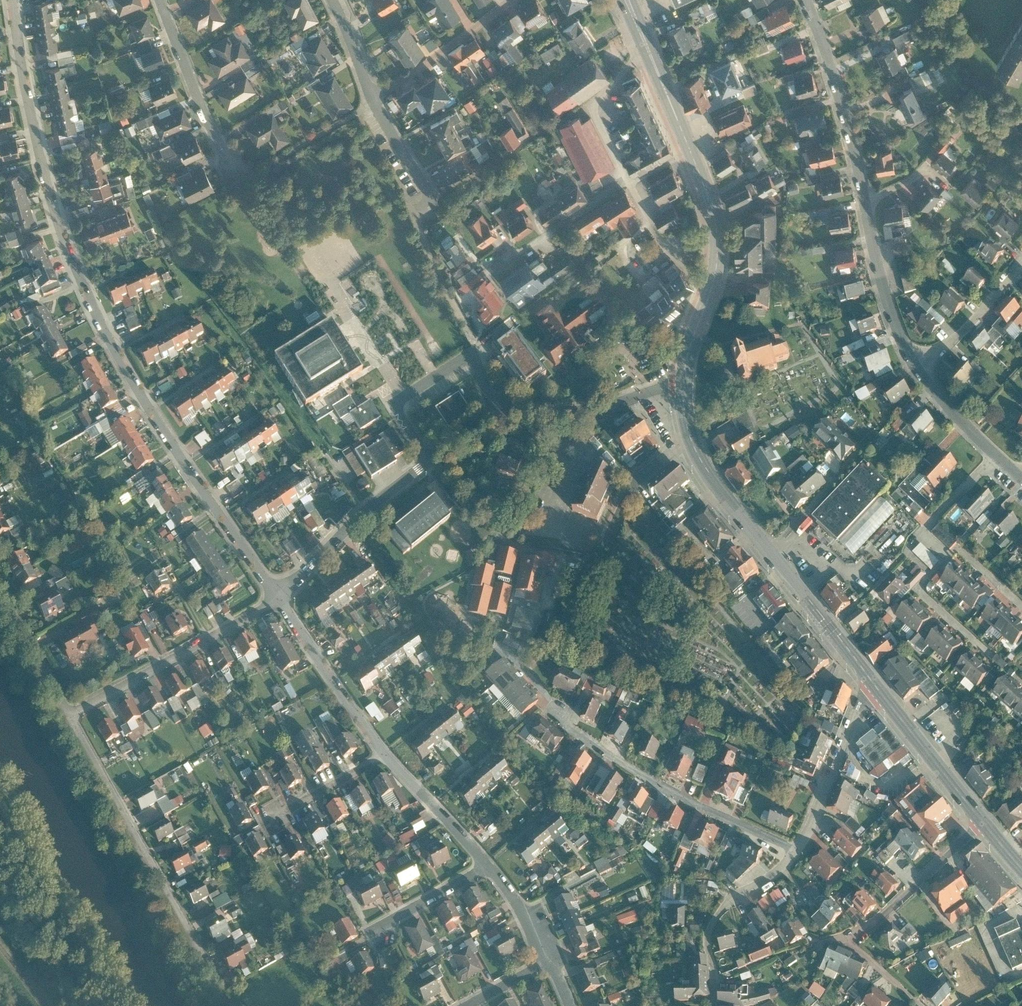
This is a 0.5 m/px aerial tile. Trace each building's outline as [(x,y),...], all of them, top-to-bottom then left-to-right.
[(35,17),(49,15),(47,0),(33,0),(35,17)] [(140,0),(113,0),(118,12),(141,2),(140,0)] [(186,13),(197,30),(207,23),(211,29),(225,21),(212,0),(207,0),(206,1),(186,13)] [(308,0),(286,0),(283,2),(292,18),(296,15),(303,28),(319,20),(308,0)] [(382,13),(397,4),(395,0),(374,0),(382,13)] [(450,0),(428,0),(422,4),(429,15),(435,12),(443,26),(459,16),(450,0)] [(520,10),(530,24),(546,13),(537,0),(536,0),(520,10)] [(568,7),(569,9),(585,0),(564,0),(568,7)] [(770,11),(765,14),(773,30),(795,20),(787,3),(770,11)] [(876,3),(859,11),(868,27),(884,19),(876,3)] [(765,14),(770,11),(767,5),(753,11),(756,18),(765,14)] [(699,7),(688,11),(690,17),(702,12),(699,7)] [(556,9),(550,12),(556,22),(562,19),(556,9)] [(153,31),(146,13),(129,20),(136,38),(147,34),(153,31)] [(35,17),(37,32),(52,30),(49,15),(35,17)] [(511,17),(492,31),(503,47),(497,51),(507,66),(523,55),(511,38),(521,31),(511,17)] [(1021,40),(1021,19),(1012,34),(1021,40)] [(578,20),(564,29),(577,50),(580,48),(591,41),(578,20)] [(238,32),(245,29),(242,21),(235,24),(238,32)] [(683,22),(667,29),(676,50),(692,43),(693,44),(702,41),(696,27),(690,29),(689,26),(686,27),(683,22)] [(708,42),(716,38),(709,23),(701,27),(708,42)] [(406,26),(388,37),(405,63),(423,51),(406,26)] [(37,32),(40,50),(54,48),(52,30),(37,32)] [(893,35),(895,41),(905,37),(902,31),(893,35)] [(149,40),(147,34),(136,38),(130,40),(133,47),(149,40)] [(1018,77),(1021,71),(1021,40),(1012,34),(995,62),(1018,77)] [(304,49),(309,46),(302,35),(290,43),(294,50),(301,45),(304,49)] [(431,35),(423,40),(428,48),(436,43),(431,35)] [(208,61),(218,77),(239,64),(251,57),(241,40),(234,45),(228,36),(211,46),(217,55),(208,61)] [(336,61),(321,38),(309,46),(304,49),(302,50),(308,60),(305,62),(314,75),(336,61)] [(475,39),(464,46),(469,53),(470,55),(468,55),(472,61),(483,53),(481,50),(482,50),(475,39)] [(801,39),(783,45),(788,59),(795,57),(806,53),(801,39)] [(153,48),(149,40),(133,47),(135,54),(139,53),(153,48)] [(540,51),(546,60),(563,50),(558,40),(540,51)] [(767,43),(758,47),(760,52),(769,48),(767,43)] [(463,44),(448,53),(459,68),(460,70),(461,69),(468,64),(472,61),(468,55),(470,55),(469,53),(464,46),(463,44)] [(163,61),(158,46),(153,48),(139,53),(145,68),(163,61)] [(893,46),(875,53),(883,72),(901,64),(893,46)] [(808,60),(806,53),(795,57),(797,64),(808,60)] [(592,54),(561,77),(577,100),(609,77),(592,54)] [(239,64),(245,71),(256,64),(251,57),(239,64)] [(731,60),(713,69),(723,92),(742,84),(731,60)] [(44,66),(47,83),(62,81),(58,64),(44,66)] [(256,64),(245,71),(248,76),(259,69),(256,64)] [(927,67),(909,74),(914,86),(931,78),(927,67)] [(783,81),(794,78),(791,70),(780,74),(783,81)] [(812,72),(794,78),(799,95),(818,89),(812,72)] [(416,87),(415,88),(421,96),(428,107),(429,108),(430,107),(448,94),(448,95),(449,94),(448,93),(436,75),(435,74),(434,75),(428,79),(427,79),(423,82),(422,83),(416,87)] [(682,81),(688,95),(705,88),(699,74),(682,81)] [(152,94),(155,102),(176,94),(168,76),(152,83),(139,89),(144,98),(152,94)] [(353,106),(334,76),(322,84),(314,88),(315,89),(334,118),(353,106)] [(635,76),(623,81),(624,88),(623,88),(637,118),(654,110),(641,80),(639,81),(635,76)] [(136,82),(139,89),(152,83),(149,77),(136,82)] [(246,77),(218,94),(227,109),(255,92),(246,77)] [(314,88),(322,84),(319,77),(307,85),(311,92),(315,89),(314,88)] [(577,100),(561,77),(545,88),(562,111),(577,100)] [(47,83),(50,99),(65,97),(62,81),(47,83)] [(911,85),(896,92),(907,117),(923,110),(911,85)] [(705,88),(688,95),(682,98),(689,111),(711,102),(705,88)] [(469,110),(479,104),(474,95),(464,101),(469,110)] [(50,99),(53,115),(67,112),(65,97),(50,99)] [(743,100),(712,114),(722,134),(752,120),(743,100)] [(266,110),(270,116),(273,114),(282,110),(277,103),(266,110)] [(796,113),(805,111),(804,103),(791,107),(793,115),(796,114),(796,113)] [(0,107),(0,123),(12,121),(9,105),(0,107)] [(152,119),(170,112),(167,106),(134,119),(138,127),(153,120),(152,119)] [(153,120),(160,137),(191,124),(184,106),(170,112),(152,119),(153,120)] [(513,106),(505,111),(517,130),(515,131),(521,139),(529,133),(513,106)] [(805,111),(796,113),(796,114),(801,133),(828,127),(823,106),(805,111)] [(645,146),(639,149),(639,150),(640,152),(641,154),(668,140),(667,139),(654,110),(637,118),(650,146),(646,148),(645,146)] [(67,112),(53,115),(56,131),(70,128),(67,112)] [(270,116),(246,130),(256,147),(269,139),(276,150),(290,141),(273,114),(270,116)] [(449,114),(430,124),(438,139),(457,129),(453,122),(449,114)] [(561,135),(584,180),(615,164),(591,116),(584,120),(581,115),(560,125),(564,133),(561,135)] [(100,130),(110,129),(109,119),(99,121),(100,130)] [(127,134),(136,132),(134,123),(125,125),(127,134)] [(511,125),(500,133),(509,146),(512,144),(520,139),(511,125)] [(457,129),(438,139),(446,154),(465,144),(460,136),(457,129)] [(935,144),(942,150),(955,136),(948,130),(935,144)] [(17,136),(0,140),(4,157),(21,153),(17,136)] [(177,144),(184,160),(203,152),(195,136),(177,144)] [(176,150),(171,139),(158,146),(164,156),(176,150)] [(736,139),(727,146),(730,150),(739,143),(736,139)] [(668,140),(641,154),(648,166),(674,153),(668,140)] [(832,140),(808,145),(813,164),(836,159),(832,140)] [(757,141),(741,151),(751,168),(767,158),(757,141)] [(79,150),(83,165),(98,161),(102,161),(100,152),(95,153),(93,146),(79,150)] [(891,148),(873,151),(876,171),(895,168),(891,148)] [(564,159),(559,149),(551,154),(556,163),(564,159)] [(727,150),(713,160),(723,174),(737,165),(727,150)] [(942,150),(932,162),(946,174),(956,162),(942,150)] [(633,158),(627,162),(634,174),(648,166),(641,154),(640,152),(631,156),(633,158)] [(439,168),(432,172),(433,174),(438,184),(461,173),(463,171),(464,173),(465,173),(469,172),(460,154),(437,166),(439,168)] [(83,165),(88,181),(107,176),(104,167),(100,168),(98,161),(83,165)] [(178,179),(188,200),(213,187),(203,167),(191,173),(178,179)] [(176,174),(178,179),(191,173),(189,168),(176,174)] [(674,169),(650,182),(662,202),(686,188),(674,169)] [(3,176),(8,192),(26,186),(21,170),(3,176)] [(822,179),(822,178),(820,170),(806,174),(808,183),(822,179)] [(986,182),(993,188),(1001,177),(994,171),(986,182)] [(768,172),(755,179),(763,193),(776,186),(768,172)] [(839,174),(822,178),(822,179),(825,196),(843,192),(839,174)] [(107,176),(88,181),(94,197),(110,192),(112,196),(124,192),(119,179),(108,182),(107,176)] [(969,177),(958,190),(973,203),(984,190),(969,177)] [(912,194),(927,207),(939,193),(925,180),(912,194)] [(568,191),(566,192),(576,206),(587,198),(578,184),(568,191)] [(8,192),(12,207),(30,202),(26,186),(8,192)] [(725,197),(730,208),(753,197),(748,186),(725,197)] [(952,194),(944,187),(940,191),(949,199),(952,194)] [(559,197),(568,211),(576,206),(566,192),(568,191),(566,188),(560,192),(563,196),(560,198),(559,197)] [(612,198),(574,222),(581,233),(602,220),(601,219),(607,215),(613,224),(618,220),(629,213),(628,212),(637,207),(627,191),(613,199),(612,198)] [(518,209),(528,202),(523,195),(513,201),(518,209)] [(568,211),(559,197),(547,205),(556,219),(568,211)] [(30,202),(12,207),(17,224),(35,218),(30,202)] [(70,215),(88,211),(87,203),(68,207),(70,215)] [(674,203),(654,215),(663,229),(682,217),(674,203)] [(741,233),(735,233),(735,265),(762,264),(762,239),(764,239),(764,245),(775,246),(775,234),(777,233),(776,203),(764,203),(764,210),(752,210),(740,218),(741,233)] [(493,209),(500,221),(508,216),(501,204),(493,209)] [(901,204),(883,207),(885,223),(904,220),(901,204)] [(547,205),(539,210),(549,224),(556,219),(547,205)] [(829,205),(817,207),(818,214),(830,211),(829,205)] [(1017,221),(1003,208),(991,222),(1001,231),(1005,234),(1017,221)] [(125,209),(110,214),(115,228),(117,232),(124,230),(126,233),(133,230),(125,209)] [(480,209),(465,220),(483,244),(498,233),(480,209)] [(848,210),(828,213),(832,231),(851,227),(848,210)] [(524,213),(510,223),(518,236),(533,226),(524,213)] [(629,213),(618,220),(626,233),(639,225),(632,213),(630,215),(629,213)] [(110,214),(94,219),(99,232),(101,238),(109,235),(108,231),(115,228),(110,214)] [(99,232),(94,219),(79,224),(85,242),(93,239),(92,235),(99,232)] [(144,228),(148,238),(156,235),(152,225),(144,228)] [(997,237),(1005,244),(1009,239),(1004,235),(1005,234),(1001,231),(997,237)] [(915,291),(900,233),(889,235),(904,294),(915,291)] [(451,263),(466,253),(455,236),(440,247),(451,263)] [(23,244),(29,260),(46,253),(40,237),(23,244)] [(991,243),(999,250),(1005,244),(997,237),(991,243)] [(654,239),(649,244),(656,252),(661,248),(654,239)] [(991,243),(989,241),(977,255),(991,267),(1003,253),(999,250),(991,243)] [(649,244),(644,247),(652,256),(656,252),(649,244)] [(852,244),(836,247),(839,264),(855,261),(852,244)] [(652,256),(644,247),(641,251),(648,259),(652,256)] [(29,260),(35,274),(52,268),(46,253),(29,260)] [(586,260),(593,270),(603,264),(597,254),(586,260)] [(528,261),(502,279),(515,297),(519,303),(534,293),(532,291),(543,283),(537,274),(528,261)] [(52,268),(35,274),(41,291),(58,284),(52,268)] [(678,268),(664,280),(668,283),(679,296),(692,284),(678,268)] [(776,268),(762,269),(763,277),(777,276),(776,268)] [(986,280),(973,269),(962,282),(975,294),(986,280)] [(150,270),(136,277),(142,291),(144,294),(151,291),(149,287),(157,284),(150,270)] [(136,277),(122,284),(127,296),(129,301),(137,299),(135,294),(142,291),(136,277)] [(484,301),(474,308),(480,316),(477,318),(485,329),(498,319),(491,309),(503,300),(497,291),(499,290),(498,288),(495,289),(493,287),(486,277),(484,278),(473,286),(484,301)] [(652,298),(668,316),(685,303),(679,296),(668,283),(659,291),(647,278),(640,284),(652,298)] [(751,285),(746,285),(745,309),(768,310),(769,280),(751,279),(751,285)] [(861,279),(843,284),(847,301),(865,296),(861,279)] [(127,296),(122,284),(121,282),(105,289),(112,307),(123,303),(121,299),(127,296)] [(58,284),(41,291),(43,297),(61,290),(58,284)] [(551,299),(532,313),(553,343),(542,351),(555,368),(584,346),(578,338),(613,313),(595,288),(561,312),(551,299)] [(963,305),(949,293),(940,303),(955,315),(963,305)] [(0,304),(0,308),(2,312),(15,305),(11,298),(0,304)] [(668,316),(652,298),(645,303),(650,308),(641,317),(658,335),(673,321),(668,316)] [(992,314),(999,320),(1006,326),(1009,322),(1019,331),(1021,328),(1021,330),(1021,313),(1005,299),(992,314)] [(939,328),(914,306),(905,316),(930,338),(939,328)] [(32,316),(40,330),(53,323),(46,308),(32,316)] [(19,310),(12,315),(15,321),(23,317),(19,310)] [(871,314),(855,319),(860,336),(876,330),(871,314)] [(140,328),(135,317),(125,322),(130,333),(140,328)] [(1009,329),(1006,326),(999,320),(991,329),(992,329),(1000,336),(1002,338),(1009,329)] [(195,321),(180,329),(187,343),(189,345),(196,341),(194,338),(202,335),(195,321)] [(330,322),(273,356),(304,405),(362,371),(330,322)] [(40,330),(47,344),(61,337),(53,323),(40,330)] [(180,329),(166,337),(173,350),(175,353),(182,349),(181,346),(187,343),(180,329)] [(998,338),(1000,336),(992,329),(984,336),(989,340),(983,347),(987,351),(993,345),(999,350),(1002,347),(1001,345),(1003,342),(998,338)] [(978,330),(966,343),(977,354),(983,347),(989,340),(984,336),(978,330)] [(512,331),(491,347),(499,358),(496,360),(497,361),(500,359),(508,370),(505,373),(516,386),(517,387),(518,387),(520,387),(524,391),(545,375),(512,331)] [(68,351),(61,337),(47,344),(55,358),(68,351)] [(166,337),(152,344),(159,356),(161,361),(168,357),(166,353),(173,350),(166,337)] [(862,341),(842,349),(845,355),(865,347),(862,341)] [(159,356),(152,344),(152,342),(136,350),(146,367),(155,362),(153,359),(159,356)] [(743,351),(733,354),(742,385),(753,382),(752,378),(778,370),(776,364),(788,361),(790,357),(788,349),(784,348),(782,348),(780,343),(744,354),(743,351)] [(85,345),(75,350),(78,355),(87,351),(85,345)] [(883,346),(861,355),(869,374),(891,365),(883,346)] [(8,357),(4,361),(9,365),(12,360),(8,357)] [(79,368),(87,382),(102,374),(94,360),(79,368)] [(972,362),(966,368),(973,374),(977,378),(983,372),(972,362)] [(959,390),(973,374),(966,368),(960,363),(946,379),(959,390)] [(180,379),(187,375),(182,368),(176,373),(180,379)] [(27,369),(17,378),(22,384),(32,375),(27,369)] [(226,370),(211,380),(220,392),(222,395),(229,391),(227,388),(234,382),(226,370)] [(87,382),(95,396),(109,388),(102,374),(87,382)] [(893,407),(910,393),(899,379),(881,392),(893,407)] [(157,386),(161,394),(172,388),(168,380),(157,386)] [(211,380),(198,389),(207,401),(209,404),(215,400),(213,397),(220,392),(211,380)] [(876,382),(865,388),(869,394),(880,389),(876,382)] [(109,388),(95,396),(103,411),(118,403),(109,388)] [(198,389),(185,398),(192,409),(196,414),(203,409),(200,406),(207,401),(198,389)] [(335,392),(328,395),(331,403),(338,399),(335,392)] [(471,414),(458,394),(435,409),(448,430),(471,414)] [(380,418),(369,402),(357,409),(349,397),(332,408),(340,420),(349,414),(360,431),(380,418)] [(192,409),(185,398),(172,407),(181,421),(189,416),(186,413),(192,409)] [(921,438),(934,423),(919,410),(906,425),(921,438)] [(92,425),(87,416),(79,421),(84,430),(92,425)] [(658,447),(633,417),(617,429),(616,428),(609,434),(625,456),(621,460),(630,470),(636,465),(633,462),(645,453),(639,446),(641,444),(650,454),(658,447)] [(101,434),(113,428),(108,419),(96,426),(101,434)] [(113,428),(122,443),(137,435),(128,419),(113,428)] [(900,419),(892,427),(897,432),(905,423),(900,419)] [(856,448),(826,420),(811,436),(842,464),(856,448)] [(269,423),(254,433),(263,445),(265,448),(272,443),(270,440),(277,435),(269,423)] [(785,433),(791,441),(801,433),(795,425),(785,433)] [(370,436),(351,448),(366,472),(371,480),(397,463),(394,459),(406,451),(391,429),(373,441),(370,436)] [(204,431),(194,438),(200,449),(211,442),(204,431)] [(725,436),(711,444),(722,460),(731,454),(735,459),(757,444),(749,432),(730,444),(725,436)] [(254,433),(241,441),(249,454),(251,457),(259,452),(256,449),(263,445),(254,433)] [(122,443),(129,456),(144,448),(137,435),(122,443)] [(528,447),(509,439),(496,470),(515,479),(528,447)] [(241,441),(228,450),(238,465),(245,461),(243,458),(249,454),(241,441)] [(772,446),(752,458),(765,480),(785,468),(772,446)] [(152,463),(144,448),(129,456),(137,471),(140,470),(140,469),(152,463)] [(238,465),(228,450),(227,448),(208,461),(214,470),(219,466),(224,474),(238,465)] [(366,472),(351,448),(342,453),(357,478),(366,472)] [(935,490),(958,466),(944,453),(931,467),(921,477),(935,490)] [(803,456),(793,465),(798,470),(808,463),(803,456)] [(921,477),(931,467),(924,461),(898,489),(923,512),(931,505),(910,486),(920,475),(921,477)] [(890,487),(864,462),(812,518),(817,523),(816,524),(836,544),(890,487)] [(741,463),(725,475),(739,494),(755,481),(741,463)] [(808,463),(790,478),(794,483),(807,499),(826,483),(808,463)] [(597,523),(616,479),(589,468),(570,512),(597,523)] [(673,468),(647,488),(662,506),(681,491),(687,486),(673,468)] [(133,486),(146,478),(140,469),(140,470),(141,473),(129,480),(133,486)] [(258,475),(263,485),(270,482),(264,472),(258,475)] [(301,475),(287,484),(296,498),(298,501),(305,496),(302,493),(310,488),(301,475)] [(149,487),(158,501),(174,491),(165,477),(151,486),(149,487)] [(149,487),(151,486),(146,478),(133,486),(138,494),(149,487)] [(360,492),(369,486),(364,479),(355,485),(360,492)] [(225,488),(229,494),(241,487),(237,481),(225,488)] [(405,521),(388,536),(405,556),(449,518),(446,515),(457,505),(437,481),(398,514),(405,521)] [(794,483),(781,494),(796,511),(808,500),(807,499),(794,483)] [(287,484),(274,493),(286,509),(291,505),(289,502),(296,498),(287,484)] [(241,487),(229,494),(233,501),(245,493),(241,487)] [(334,488),(328,492),(335,500),(340,496),(334,488)] [(973,523),(994,501),(982,490),(961,512),(973,523)] [(158,501),(166,515),(182,505),(174,491),(158,501)] [(691,503),(681,491),(662,506),(672,518),(691,503)] [(274,493),(261,503),(269,514),(272,518),(286,509),(274,493)] [(269,514),(261,503),(247,513),(257,527),(266,522),(263,518),(269,514)] [(166,515),(175,529),(191,519),(182,505),(166,515)] [(720,526),(708,510),(690,525),(702,540),(720,526)] [(323,526),(314,512),(308,516),(317,530),(323,526)] [(1003,538),(1017,523),(1004,512),(991,527),(1003,538)] [(982,515),(976,522),(981,527),(987,519),(982,515)] [(800,526),(805,531),(814,520),(809,516),(800,526)] [(0,521),(0,536),(9,531),(3,519),(0,521)] [(982,533),(991,523),(987,520),(978,530),(982,533)] [(957,543),(938,525),(930,533),(948,551),(957,543)] [(732,541),(720,526),(702,540),(714,555),(732,541)] [(185,544),(190,541),(184,533),(174,540),(180,548),(185,545),(185,544)] [(185,545),(194,559),(212,547),(202,533),(190,541),(185,544),(185,545)] [(30,547),(23,535),(12,541),(19,553),(30,547)] [(68,547),(71,554),(81,549),(78,542),(68,547)] [(293,542),(288,545),(294,553),(299,550),(293,542)] [(294,553),(288,545),(284,548),(289,556),(294,553)] [(938,562),(919,545),(911,554),(929,572),(938,562)] [(194,559),(202,571),(220,559),(212,547),(194,559)] [(519,554),(499,549),(494,570),(475,566),(470,588),(474,588),(468,613),(487,619),(488,613),(507,617),(513,592),(526,595),(524,603),(538,607),(548,566),(554,568),(556,559),(535,554),(533,562),(521,559),(519,567),(516,566),(519,554)] [(1009,554),(1005,551),(998,559),(1001,563),(1009,554)] [(759,574),(741,552),(726,564),(733,574),(722,582),(732,595),(759,574)] [(5,566),(12,578),(29,569),(22,557),(5,566)] [(202,571),(210,583),(228,571),(220,559),(202,571)] [(351,575),(362,590),(377,579),(366,564),(351,575)] [(65,574),(53,566),(49,573),(61,581),(65,574)] [(939,581),(950,592),(965,577),(954,566),(939,581)] [(29,569),(12,578),(18,590),(35,581),(29,569)] [(228,571),(210,583),(220,597),(237,586),(228,571)] [(910,592),(925,575),(919,571),(904,587),(910,592)] [(168,588),(159,573),(145,580),(153,596),(168,588)] [(351,575),(337,586),(348,601),(362,590),(351,575)] [(887,607),(904,589),(890,576),(873,594),(887,607)] [(975,587),(965,577),(950,592),(960,602),(975,587)] [(72,591),(65,579),(56,585),(62,596),(72,591)] [(324,598),(335,613),(350,604),(348,601),(337,586),(323,596),(324,598)] [(835,587),(821,598),(836,617),(851,606),(835,587)] [(986,597),(975,587),(960,602),(971,613),(986,597)] [(786,607),(771,588),(755,602),(770,620),(786,607)] [(53,594),(34,604),(42,621),(62,612),(53,594)] [(335,613),(324,598),(309,608),(320,622),(335,613)] [(893,617),(903,626),(921,608),(910,598),(893,617)] [(229,613),(223,603),(219,606),(224,615),(229,613)] [(979,618),(990,629),(1005,613),(994,603),(979,618)] [(218,613),(212,604),(207,607),(213,616),(218,613)] [(76,617),(82,627),(89,624),(91,627),(101,621),(93,607),(76,617)] [(212,617),(206,608),(202,611),(207,620),(212,617)] [(921,608),(903,626),(914,636),(931,618),(921,608)] [(855,634),(870,622),(860,610),(845,622),(855,634)] [(1016,624),(1005,613),(990,629),(1001,639),(1016,624)] [(150,623),(145,614),(140,617),(145,626),(150,623)] [(186,630),(178,615),(162,623),(170,638),(186,630)] [(783,637),(786,641),(801,629),(793,618),(771,636),(777,642),(783,637)] [(82,627),(57,641),(70,665),(81,660),(80,658),(85,655),(87,650),(95,646),(91,640),(96,637),(91,627),(89,624),(82,627)] [(1016,624),(1001,639),(1011,649),(1021,638),(1021,629),(1016,624)] [(136,631),(143,643),(148,641),(139,625),(133,629),(134,632),(136,631)] [(276,626),(263,634),(271,650),(279,664),(282,662),(286,669),(283,671),(284,671),(299,663),(286,641),(285,641),(276,626)] [(923,644),(934,654),(949,637),(938,628),(923,644)] [(801,629),(786,641),(789,644),(785,648),(789,653),(793,650),(794,651),(810,639),(801,629)] [(143,643),(136,631),(134,632),(120,639),(132,661),(148,653),(143,643)] [(411,635),(396,645),(405,658),(408,661),(415,656),(417,659),(425,654),(411,635)] [(330,642),(334,648),(344,642),(340,636),(330,642)] [(256,651),(248,637),(234,645),(242,659),(244,658),(256,651)] [(949,637),(934,654),(945,663),(960,647),(949,637)] [(875,664),(890,651),(882,641),(867,653),(875,664)] [(788,661),(797,672),(821,654),(812,643),(788,661)] [(396,645),(382,656),(391,668),(393,671),(400,666),(398,664),(405,658),(396,645)] [(233,665),(225,651),(210,658),(218,673),(233,665)] [(830,665),(821,654),(797,672),(806,683),(830,665)] [(954,671),(963,680),(978,664),(968,655),(954,671)] [(382,656),(367,666),(369,669),(378,680),(385,676),(383,674),(391,668),(382,656)] [(900,657),(879,674),(901,701),(916,689),(928,702),(938,695),(921,673),(911,665),(909,667),(900,657)] [(251,671),(244,658),(242,659),(237,662),(244,675),(251,671)] [(485,675),(494,685),(510,671),(502,661),(485,675)] [(210,679),(201,663),(187,671),(196,687),(197,686),(210,679)] [(978,664),(963,680),(974,690),(989,674),(978,664)] [(378,680),(369,669),(354,679),(365,693),(372,688),(370,686),(378,680)] [(582,680),(562,670),(554,687),(574,697),(582,680)] [(494,685),(503,696),(520,682),(510,671),(494,685)] [(185,692),(178,677),(164,684),(171,699),(174,697),(185,692)] [(990,694),(1000,704),(1018,686),(1010,679),(1008,681),(1005,679),(990,694)] [(824,691),(827,682),(817,680),(814,689),(824,691)] [(503,696),(513,708),(530,693),(520,682),(503,696)] [(297,697),(290,684),(285,687),(292,700),(297,697)] [(607,689),(595,684),(592,692),(603,696),(607,689)] [(208,704),(197,686),(196,687),(190,690),(200,708),(208,704)] [(1000,704),(1010,714),(1021,702),(1021,695),(1018,691),(1021,689),(1018,686),(1000,704)] [(843,715),(851,693),(835,688),(828,709),(843,715)] [(287,697),(281,689),(275,693),(281,702),(287,697)] [(163,705),(154,690),(139,698),(148,713),(151,712),(163,705)] [(530,693),(513,708),(522,718),(538,704),(530,693)] [(186,719),(174,697),(171,699),(167,702),(179,723),(186,719)] [(383,706),(390,716),(399,709),(392,700),(383,706)] [(1010,714),(1021,724),(1021,702),(1010,714)] [(130,703),(116,711),(125,726),(139,718),(130,703)] [(280,703),(272,708),(275,712),(283,708),(280,703)] [(378,722),(383,719),(373,703),(364,708),(371,719),(374,717),(378,722)] [(593,725),(599,709),(587,704),(580,720),(593,725)] [(618,719),(624,721),(628,712),(622,709),(618,719)] [(160,727),(151,712),(148,713),(143,716),(152,732),(160,727)] [(451,712),(437,723),(446,735),(449,738),(456,732),(454,730),(461,724),(451,712)] [(690,730),(694,718),(688,716),(684,728),(690,730)] [(830,733),(833,724),(817,719),(814,728),(830,733)] [(333,721),(321,726),(332,745),(333,744),(342,760),(356,752),(354,747),(356,746),(351,737),(349,739),(348,737),(343,739),(333,721)] [(567,738),(542,721),(537,729),(530,738),(555,755),(567,738)] [(118,737),(109,722),(96,729),(105,744),(118,737)] [(214,732),(209,723),(199,729),(204,738),(214,732)] [(437,723),(423,735),(425,736),(435,748),(435,749),(442,744),(439,741),(446,735),(437,723)] [(530,738),(537,729),(530,724),(520,736),(527,742),(530,738)] [(621,746),(629,732),(617,725),(608,738),(621,746)] [(131,735),(125,726),(120,729),(125,738),(131,735)] [(906,753),(888,732),(860,754),(875,773),(871,777),(879,781),(890,772),(887,768),(906,753)] [(318,754),(307,734),(293,742),(304,762),(307,761),(315,775),(329,767),(320,752),(318,754)] [(435,748),(425,736),(410,748),(422,762),(430,756),(428,753),(435,748)] [(815,736),(809,750),(822,755),(828,741),(815,736)] [(653,762),(660,746),(646,740),(639,756),(653,762)] [(127,745),(118,750),(122,757),(131,752),(127,745)] [(193,746),(186,749),(191,758),(197,755),(193,746)] [(277,753),(281,760),(291,755),(288,748),(277,753)] [(822,755),(809,750),(804,764),(817,768),(822,755)] [(729,770),(735,758),(722,752),(717,764),(729,770)] [(575,787),(591,762),(580,755),(571,770),(572,770),(565,781),(575,787)] [(495,759),(480,772),(491,782),(495,785),(500,780),(503,784),(511,776),(495,759)] [(689,771),(691,766),(677,760),(670,775),(685,781),(689,771)] [(429,771),(434,777),(444,769),(439,763),(429,771)] [(858,781),(862,773),(856,769),(857,767),(851,764),(845,773),(858,781)] [(984,766),(967,779),(983,800),(998,788),(995,784),(997,782),(984,766)] [(301,784),(292,768),(278,776),(286,791),(301,784)] [(695,774),(689,771),(685,781),(691,784),(695,774)] [(480,772),(468,783),(469,785),(479,794),(481,796),(486,791),(484,788),(491,782),(480,772)] [(732,803),(741,780),(723,772),(713,796),(732,803)] [(268,791),(259,775),(244,783),(253,799),(268,791)] [(622,793),(627,785),(611,775),(605,784),(604,785),(596,797),(609,805),(618,791),(622,793)] [(390,776),(373,785),(381,800),(391,795),(401,813),(409,809),(390,776)] [(810,783),(794,776),(792,782),(808,789),(810,783)] [(604,785),(605,784),(595,778),(585,792),(592,796),(601,783),(604,785)] [(857,789),(838,782),(833,796),(852,803),(857,789)] [(921,782),(893,805),(935,854),(950,841),(939,828),(952,818),(921,782)] [(479,794),(469,785),(455,797),(468,810),(476,804),(472,801),(479,794)] [(226,790),(229,799),(238,796),(235,787),(226,790)] [(154,788),(132,800),(140,814),(156,805),(161,802),(154,788)] [(371,806),(363,791),(350,798),(358,813),(371,806)] [(639,812),(647,798),(635,791),(626,805),(639,812)] [(256,805),(251,796),(244,800),(248,809),(256,805)] [(846,818),(852,803),(833,796),(827,811),(846,818)] [(1011,806),(997,816),(1010,833),(1021,824),(1021,798),(1011,806)] [(161,802),(156,805),(163,818),(176,811),(171,803),(168,805),(165,799),(161,802)] [(647,816),(655,820),(662,806),(655,802),(647,816)] [(348,819),(339,803),(326,810),(335,826),(348,819)] [(882,815),(888,820),(897,810),(891,805),(882,815)] [(250,823),(241,808),(228,815),(236,830),(250,823)] [(615,826),(622,814),(616,810),(609,822),(615,826)] [(677,833),(684,816),(671,810),(663,827),(677,833)] [(793,818),(774,810),(767,826),(787,834),(793,818)] [(420,816),(409,822),(412,828),(423,822),(420,816)] [(324,831),(316,817),(302,824),(310,839),(324,831)] [(479,826),(483,831),(492,823),(488,818),(479,826)] [(556,818),(542,830),(553,844),(560,838),(557,835),(565,828),(556,818)] [(861,828),(851,820),(846,826),(855,835),(861,828)] [(166,823),(150,831),(157,844),(173,836),(166,823)] [(709,854),(718,831),(699,824),(693,841),(690,847),(709,854)] [(413,830),(399,837),(402,846),(417,839),(413,830)] [(553,844),(542,830),(527,842),(528,843),(538,854),(540,856),(553,844)] [(183,831),(173,836),(179,848),(189,842),(183,831)] [(843,831),(834,841),(852,858),(861,848),(843,831)] [(909,833),(896,844),(913,864),(926,852),(909,833)] [(267,853),(258,837),(244,845),(252,861),(267,853)] [(690,847),(693,841),(685,837),(680,849),(687,853),(690,847)] [(725,851),(730,840),(725,838),(720,848),(725,851)] [(295,839),(281,847),(290,863),(304,856),(295,839)] [(1017,887),(978,840),(961,853),(973,867),(967,873),(977,886),(972,890),(989,911),(1017,887)] [(532,860),(538,854),(528,843),(516,854),(528,868),(534,862),(532,860)] [(426,852),(434,868),(451,860),(443,844),(426,852)] [(218,845),(218,857),(231,857),(231,845),(218,845)] [(762,851),(748,845),(740,861),(725,874),(736,884),(756,868),(762,851)] [(290,863),(281,847),(275,850),(284,866),(290,863)] [(824,851),(810,864),(827,881),(840,869),(833,861),(824,851)] [(183,854),(167,863),(174,876),(196,864),(190,855),(185,858),(183,854)] [(605,860),(593,866),(599,878),(611,872),(605,860)] [(205,862),(195,867),(197,871),(207,865),(205,862)] [(376,865),(380,872),(386,869),(382,862),(376,865)] [(394,871),(402,886),(419,878),(411,862),(394,871)] [(531,868),(526,871),(532,881),(537,879),(531,868)] [(882,868),(871,880),(888,896),(899,885),(882,868)] [(960,872),(930,892),(950,924),(971,911),(961,895),(970,889),(960,872)] [(549,874),(538,882),(542,887),(553,879),(549,874)] [(381,879),(375,882),(382,896),(389,893),(381,879)] [(375,882),(357,892),(364,906),(382,896),(375,882)] [(674,900),(676,883),(669,882),(667,900),(674,900)] [(605,885),(597,889),(602,898),(609,894),(605,885)] [(200,887),(186,894),(193,907),(207,899),(200,887)] [(478,888),(462,896),(471,912),(487,904),(478,888)] [(785,898),(779,889),(770,895),(776,904),(785,898)] [(209,899),(215,911),(219,909),(229,904),(223,892),(209,899)] [(636,892),(628,896),(631,904),(639,901),(636,892)] [(864,893),(853,903),(866,916),(876,906),(864,893)] [(569,897),(554,904),(562,920),(576,913),(569,897)] [(772,906),(766,897),(760,901),(766,910),(772,906)] [(232,902),(229,904),(219,909),(222,916),(235,909),(232,902)] [(460,918),(452,902),(436,911),(444,926),(460,918)] [(830,902),(820,912),(832,924),(842,914),(830,902)] [(685,928),(685,904),(671,904),(671,928),(685,928)] [(777,937),(760,908),(747,916),(765,945),(777,937)] [(852,908),(847,913),(857,924),(862,919),(852,908)] [(498,909),(488,914),(490,919),(501,914),(498,909)] [(636,911),(618,917),(622,927),(640,920),(636,911)] [(576,913),(562,920),(568,936),(583,929),(576,913)] [(357,936),(348,919),(332,928),(342,945),(357,936)] [(434,946),(419,919),(404,928),(419,954),(434,946)] [(221,920),(204,929),(211,942),(228,932),(221,920)] [(999,941),(1021,932),(1019,927),(1017,922),(995,931),(997,936),(999,941)] [(795,924),(783,931),(792,946),(804,939),(795,924)] [(900,933),(892,924),(879,937),(890,949),(903,936),(900,933)] [(908,924),(900,933),(903,936),(909,941),(917,934),(908,924)] [(641,927),(631,930),(635,939),(645,936),(641,927)] [(497,929),(486,935),(489,940),(500,935),(497,929)] [(583,929),(568,936),(579,960),(594,953),(583,929)] [(1021,932),(999,941),(1012,972),(1021,967),(1021,934),(1021,932)] [(717,936),(720,952),(736,948),(732,933),(717,936)] [(969,933),(948,942),(951,948),(972,939),(969,933)] [(493,943),(502,958),(517,950),(509,934),(493,943)] [(465,943),(468,948),(472,955),(478,951),(471,939),(465,943)] [(237,952),(246,947),(242,940),(233,945),(237,952)] [(748,954),(752,963),(773,955),(769,945),(748,954)] [(820,967),(838,974),(847,952),(830,945),(820,967)] [(237,952),(221,961),(227,973),(237,968),(241,974),(247,970),(240,958),(250,954),(246,947),(237,952)] [(472,955),(468,948),(453,956),(467,980),(481,972),(472,955)] [(847,952),(838,974),(848,978),(858,982),(867,960),(847,952)] [(374,969),(365,953),(351,960),(360,977),(374,969)] [(326,965),(335,960),(332,954),(323,959),(326,965)] [(788,967),(797,962),(794,957),(785,962),(788,967)] [(689,959),(690,981),(709,980),(709,970),(707,970),(706,958),(689,959)] [(606,959),(594,964),(597,969),(608,964),(606,959)] [(335,960),(326,965),(329,970),(338,965),(335,960)] [(739,970),(745,966),(742,961),(736,966),(739,970)] [(432,977),(434,982),(442,978),(436,967),(428,971),(432,977)] [(593,973),(578,979),(585,996),(600,990),(593,973)] [(415,986),(423,1002),(440,993),(434,982),(432,977),(415,986)] [(857,1001),(865,992),(856,984),(858,982),(848,978),(842,986),(849,991),(848,993),(857,1001)] [(690,981),(690,983),(699,983),(700,999),(710,998),(709,980),(690,981)] [(935,1005),(939,1005),(952,992),(938,981),(929,992),(932,994),(927,999),(935,1005)] [(674,986),(675,1003),(689,1002),(689,999),(700,999),(699,983),(690,983),(691,986),(686,986),(674,986)] [(820,999),(826,991),(815,983),(809,991),(820,999)] [(543,985),(527,992),(533,1005),(552,1005),(543,985)] [(719,988),(719,998),(742,1000),(749,998),(749,989),(743,989),(719,988)] [(876,988),(870,996),(864,1003),(867,1005),(888,1005),(892,1001),(876,988)] [(719,1005),(752,1005),(758,1005),(758,1004),(771,1000),(768,992),(756,995),(756,997),(749,998),(742,1000),(719,998),(719,1005)] [(799,1000),(804,1005),(812,1005),(817,1001),(808,992),(799,1000)] [(870,996),(865,992),(857,1001),(856,1002),(860,1005),(861,1005),(864,1003),(870,996)] [(620,993),(609,998),(611,1003),(622,999),(620,993)]
